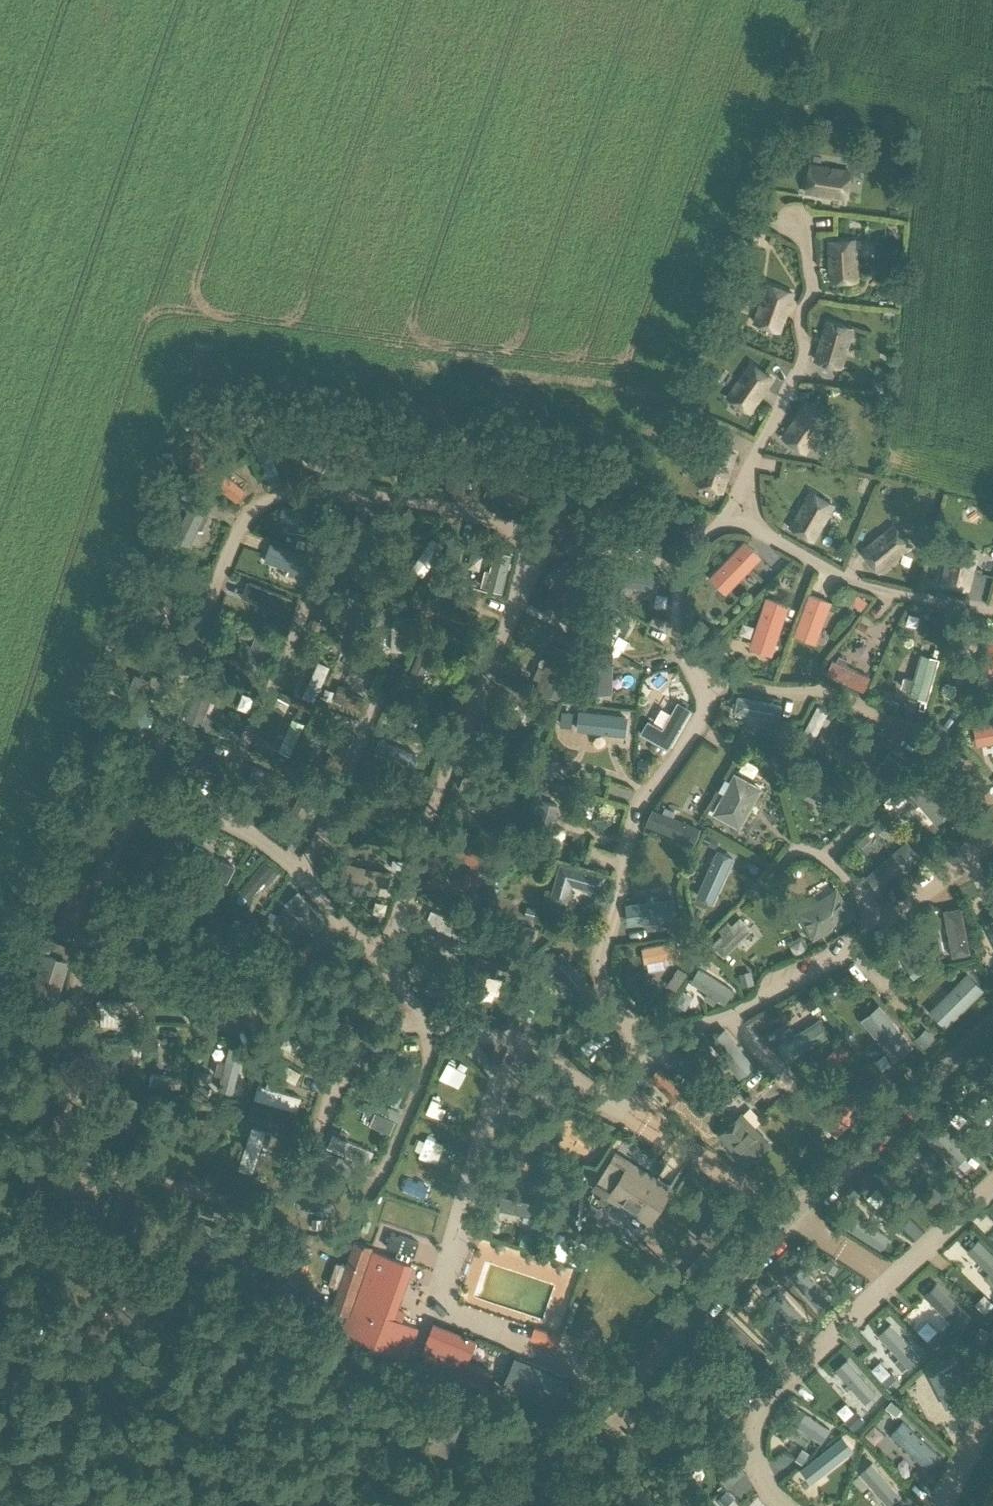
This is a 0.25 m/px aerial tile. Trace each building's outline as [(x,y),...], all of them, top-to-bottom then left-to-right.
[(810,161),(804,200),(821,203),(822,199),(829,200),(830,198),(849,201),(850,193),(858,194),(861,177),(853,175),(854,168),(810,161)] [(858,235),(827,237),(830,281),(860,279),(858,235)] [(768,279),(754,321),(783,331),(797,289),(768,279)] [(827,316),(813,360),(843,369),(857,326),(827,316)] [(752,358),(728,396),(750,410),(774,372),(752,358)] [(807,398),(780,438),(806,456),(832,415),(807,398)] [(268,430),(250,438),(267,477),(279,473),(267,447),(274,444),(268,430)] [(418,437),(416,450),(426,451),(428,439),(418,437)] [(711,440),(697,482),(722,490),(735,448),(711,440)] [(211,462),(202,473),(236,499),(245,488),(211,462)] [(812,486),(789,525),(815,541),(838,502),(812,486)] [(183,487),(180,495),(189,500),(193,492),(183,487)] [(191,499),(173,537),(188,543),(206,506),(191,499)] [(282,506),(281,520),(288,520),(286,529),(312,533),(313,524),(318,524),(319,511),(282,506)] [(882,571),(915,543),(895,520),(863,548),(882,571)] [(953,534),(943,583),(972,589),(982,540),(953,534)] [(267,536),(265,547),(300,554),(302,543),(267,536)] [(431,538),(411,568),(423,576),(443,546),(431,538)] [(471,556),(475,541),(461,538),(457,553),(471,556)] [(747,539),(711,576),(728,593),(764,556),(747,539)] [(484,567),(481,583),(501,588),(510,552),(494,548),(489,568),(484,567)] [(309,569),(304,585),(313,589),(319,573),(309,569)] [(438,569),(433,577),(440,582),(445,574),(438,569)] [(574,575),(557,614),(570,620),(588,581),(574,575)] [(247,579),(241,594),(286,612),(292,597),(247,579)] [(430,591),(425,604),(468,623),(474,610),(430,591)] [(811,591),(796,634),(819,642),(834,600),(811,591)] [(756,629),(754,637),(757,641),(772,646),(786,602),(766,595),(762,606),(766,607),(759,628),(756,629)] [(614,611),(600,638),(611,644),(619,630),(625,633),(631,623),(624,619),(626,617),(614,611)] [(992,647),(992,629),(980,625),(966,671),(984,677),(992,647)] [(255,633),(239,672),(253,677),(269,639),(255,633)] [(912,639),(902,671),(921,677),(931,646),(912,639)] [(423,641),(407,677),(420,683),(436,646),(423,641)] [(555,644),(539,680),(555,687),(556,686),(561,674),(568,677),(572,666),(566,663),(571,650),(555,644)] [(715,652),(707,644),(702,649),(710,657),(715,652)] [(591,651),(590,692),(613,692),(614,651),(591,651)] [(841,655),(835,671),(856,679),(863,663),(841,655)] [(318,661),(304,693),(315,698),(329,666),(318,661)] [(197,682),(181,724),(197,729),(212,688),(197,682)] [(740,694),(737,708),(780,717),(783,704),(740,694)] [(116,698),(112,711),(150,726),(155,712),(116,698)] [(650,718),(642,732),(657,740),(651,751),(665,759),(694,707),(680,699),(665,727),(650,718)] [(992,726),(992,704),(966,706),(967,728),(992,726)] [(292,717),(278,750),(289,755),(304,722),(292,717)] [(377,738),(372,753),(411,768),(417,753),(377,738)] [(750,738),(738,743),(743,754),(755,749),(750,738)] [(252,766),(247,779),(280,793),(285,780),(252,766)] [(929,770),(908,788),(936,821),(958,803),(929,770)] [(735,774),(714,812),(739,826),(760,788),(735,774)] [(306,783),(287,819),(300,825),(319,790),(306,783)] [(546,834),(548,788),(529,787),(527,833),(546,834)] [(677,827),(683,813),(653,801),(648,815),(677,827)] [(168,828),(157,872),(174,876),(185,833),(168,828)] [(455,830),(445,846),(473,864),(461,883),(476,892),(498,858),(455,830)] [(888,887),(921,857),(908,842),(901,849),(902,851),(886,865),(884,865),(877,871),(877,874),(888,887)] [(223,859),(201,901),(214,907),(236,865),(223,859)] [(264,860),(239,889),(249,898),(265,879),(269,883),(278,872),(264,860)] [(346,861),(343,875),(365,880),(364,885),(378,888),(379,883),(386,884),(389,870),(346,861)] [(561,864),(550,900),(565,904),(571,883),(600,891),(604,876),(561,864)] [(60,868),(55,884),(68,889),(56,925),(76,932),(93,879),(60,868)] [(187,876),(183,887),(197,892),(201,881),(187,876)] [(836,889),(799,911),(814,936),(851,914),(836,889)] [(302,894),(293,902),(307,917),(302,921),(310,929),(314,926),(315,926),(324,918),(302,894)] [(729,902),(709,922),(722,936),(742,915),(729,902)] [(430,908),(425,921),(465,939),(471,925),(430,908)] [(666,927),(630,934),(633,947),(668,940),(666,927)] [(38,934),(34,945),(48,950),(52,939),(38,934)] [(564,950),(551,962),(562,974),(557,979),(575,999),(580,995),(582,998),(596,986),(564,950)] [(43,953),(31,990),(57,999),(70,962),(43,953)] [(683,994),(692,974),(713,985),(720,971),(688,954),(676,977),(670,987),(683,994)] [(406,973),(418,984),(426,974),(414,964),(406,973)] [(970,971),(932,1009),(948,1025),(986,988),(970,971)] [(98,998),(98,1009),(101,1009),(119,1010),(130,1011),(130,999),(98,998)] [(136,1024),(133,1034),(143,1036),(145,1026),(136,1024)] [(925,1028),(916,1037),(924,1047),(934,1037),(925,1028)] [(148,1038),(147,1048),(157,1049),(158,1039),(148,1038)] [(102,1042),(102,1053),(121,1054),(140,1054),(140,1042),(102,1042)] [(218,1060),(215,1073),(222,1075),(219,1086),(234,1089),(244,1050),(229,1046),(225,1062),(218,1060)] [(401,1061),(384,1097),(398,1104),(415,1068),(401,1061)] [(286,1064),(280,1074),(294,1082),(300,1071),(286,1064)] [(659,1066),(650,1074),(674,1099),(682,1091),(659,1066)] [(151,1073),(150,1084),(180,1087),(181,1076),(151,1073)] [(827,1112),(821,1118),(824,1121),(822,1123),(826,1128),(828,1126),(838,1136),(875,1100),(861,1085),(862,1083),(858,1079),(825,1110),(827,1112)] [(257,1082),(252,1097),(297,1110),(301,1095),(274,1088),(276,1083),(267,1080),(266,1085),(257,1082)] [(196,1081),(193,1093),(208,1096),(211,1085),(196,1081)] [(89,1088),(86,1103),(100,1106),(136,1112),(138,1097),(89,1088)] [(951,1101),(942,1109),(950,1118),(959,1109),(951,1101)] [(371,1104),(364,1116),(376,1123),(383,1110),(371,1104)] [(387,1105),(383,1115),(393,1119),(394,1120),(397,1121),(401,1112),(397,1110),(387,1105)] [(741,1113),(720,1133),(747,1163),(769,1142),(741,1113)] [(935,1123),(926,1133),(957,1165),(967,1155),(935,1123)] [(251,1126),(238,1168),(252,1172),(261,1144),(268,1146),(272,1132),(251,1126)] [(332,1132),(326,1146),(367,1163),(373,1149),(332,1132)] [(910,1142),(878,1173),(889,1184),(921,1153),(910,1142)] [(616,1152),(595,1185),(604,1191),(600,1198),(606,1202),(610,1195),(650,1220),(671,1186),(616,1152)] [(864,1177),(854,1186),(862,1196),(873,1186),(864,1177)] [(493,1183),(491,1197),(529,1201),(531,1188),(493,1183)] [(729,1205),(707,1229),(717,1238),(739,1215),(729,1205)] [(850,1211),(842,1224),(880,1248),(888,1235),(850,1211)] [(312,1218),(311,1228),(321,1228),(322,1218),(312,1218)] [(523,1235),(526,1222),(513,1218),(510,1231),(523,1235)] [(967,1250),(989,1271),(985,1276),(992,1284),(992,1254),(978,1239),(967,1250)] [(356,1244),(333,1309),(350,1315),(342,1337),(405,1360),(417,1326),(402,1320),(405,1313),(393,1309),(410,1260),(374,1247),(373,1249),(356,1244)] [(827,1258),(823,1266),(835,1273),(839,1265),(827,1258)] [(803,1265),(791,1276),(819,1308),(831,1297),(803,1265)] [(238,1271),(235,1280),(245,1284),(249,1275),(238,1271)] [(768,1276),(761,1282),(769,1290),(776,1284),(768,1276)] [(936,1282),(925,1295),(958,1327),(970,1315),(936,1282)] [(779,1288),(768,1298),(796,1329),(806,1320),(779,1288)] [(729,1315),(717,1328),(752,1361),(764,1349),(729,1315)] [(425,1352),(421,1362),(485,1389),(492,1372),(467,1362),(476,1340),(434,1323),(422,1351),(425,1352)] [(890,1324),(878,1334),(908,1366),(919,1356),(890,1324)] [(535,1326),(531,1338),(556,1346),(559,1335),(535,1326)] [(934,1337),(927,1342),(933,1349),(940,1343),(934,1337)] [(846,1359),(836,1368),(865,1401),(876,1391),(846,1359)] [(955,1363),(931,1375),(946,1404),(970,1392),(955,1363)] [(891,1373),(882,1381),(891,1390),(900,1382),(891,1373)] [(662,1380),(655,1392),(663,1397),(670,1385),(662,1380)] [(398,1403),(394,1412),(405,1418),(410,1409),(398,1403)] [(429,1406),(414,1439),(434,1448),(449,1415),(429,1406)] [(796,1406),(788,1419),(821,1441),(829,1428),(796,1406)] [(854,1412),(845,1419),(853,1428),(862,1421),(854,1412)] [(902,1421),(891,1433),(925,1466),(937,1453),(902,1421)] [(842,1436),(801,1468),(811,1481),(852,1449),(842,1436)] [(802,1448),(795,1458),(802,1462),(809,1452),(802,1448)] [(871,1461),(860,1472),(888,1504),(900,1494),(871,1461)] [(636,1477),(629,1483),(636,1492),(643,1487),(636,1477)] [(725,1490),(718,1497),(725,1503),(732,1496),(725,1490)]
